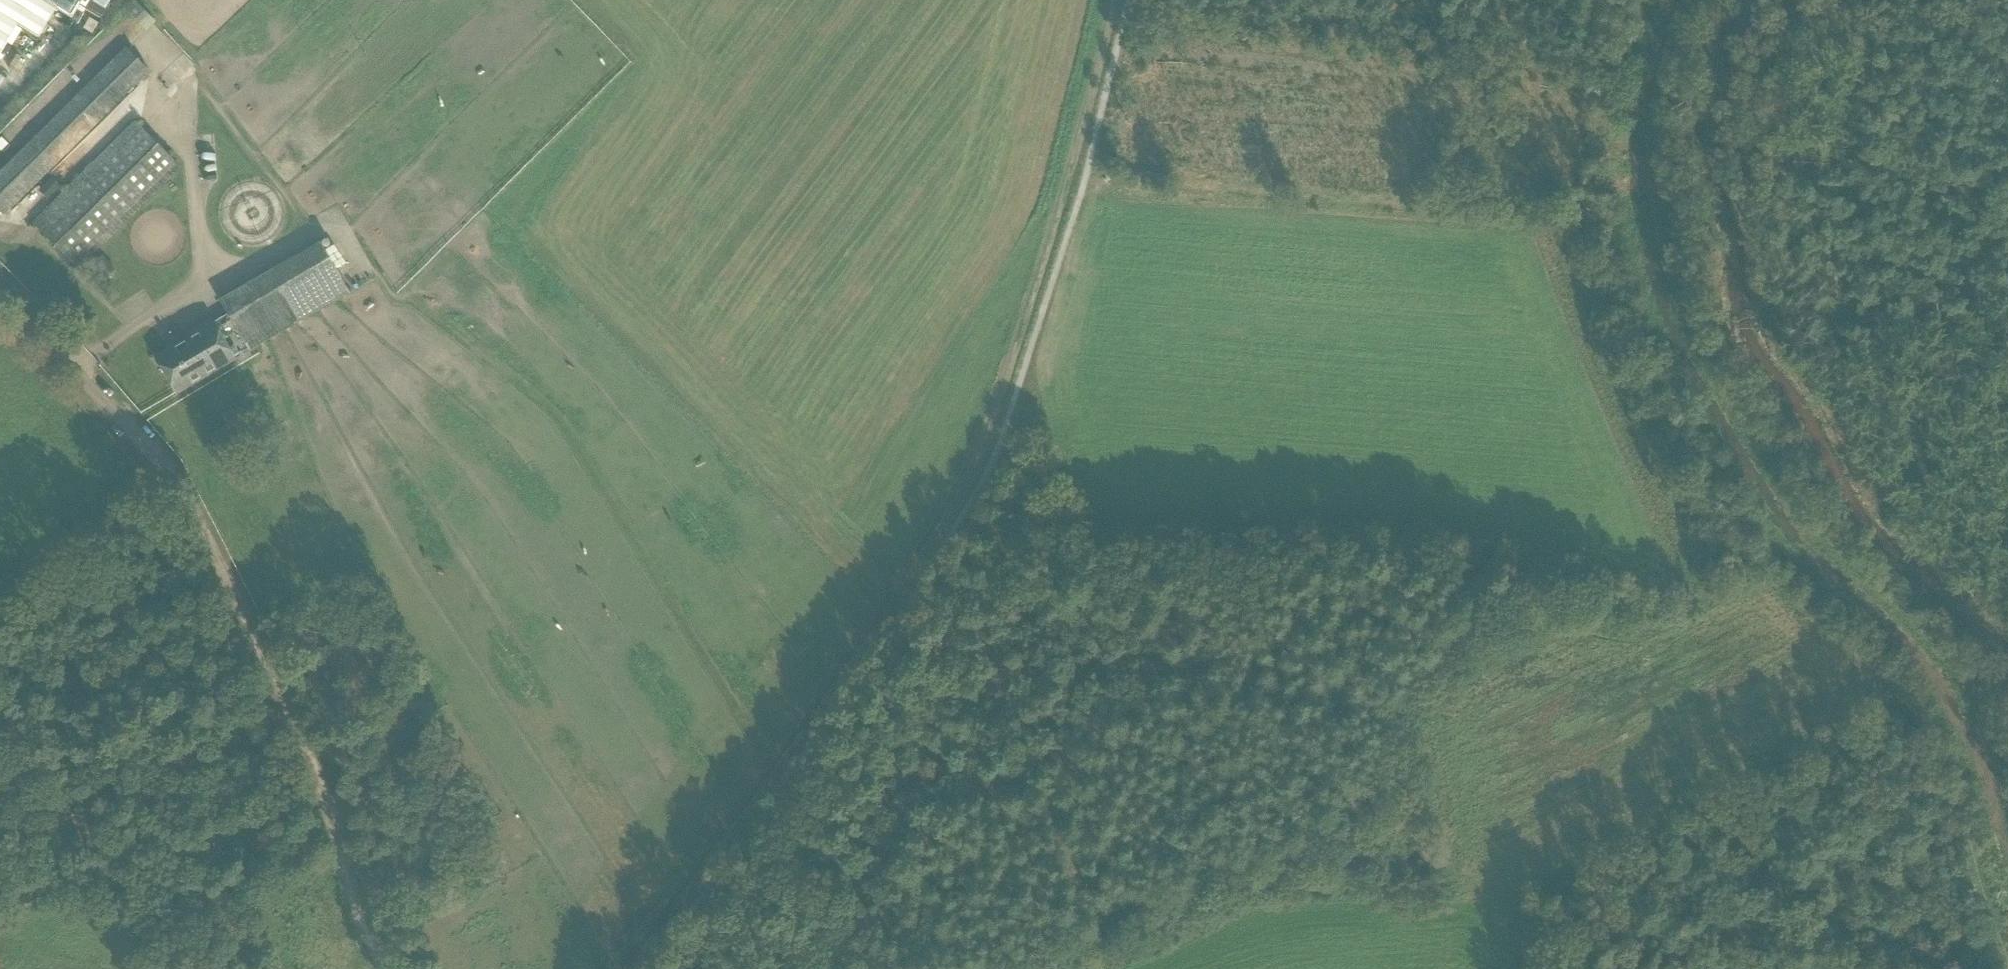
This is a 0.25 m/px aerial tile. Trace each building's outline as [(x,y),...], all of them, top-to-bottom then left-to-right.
[(18,24),(39,37),(56,9),(72,19),(71,21),(77,25),(86,10),(101,19),(112,0),(0,0),(0,54),(18,24)] [(4,215),(150,72),(127,48),(0,173),(0,211),(4,215)] [(34,222),(79,268),(180,168),(135,122),(34,222)] [(52,177),(39,190),(48,199),(61,186),(52,177)] [(169,351),(157,359),(177,393),(194,383),(305,317),(276,268),(220,301),(238,331),(226,337),(218,323),(183,343),(174,348),(169,351)]
